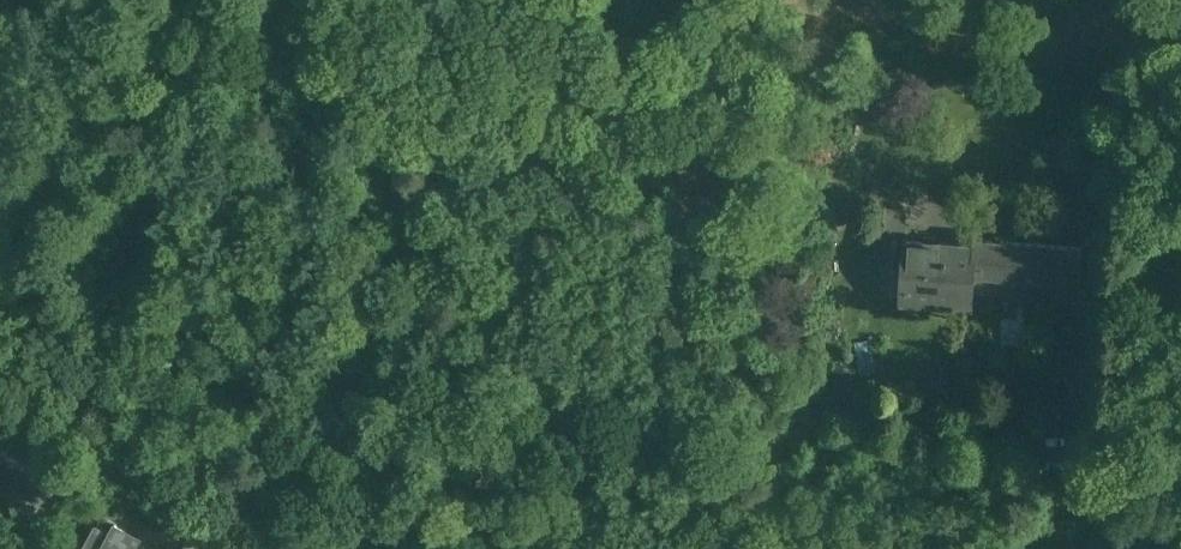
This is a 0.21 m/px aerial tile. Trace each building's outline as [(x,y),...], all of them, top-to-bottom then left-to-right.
[(1094,224),(913,210),(906,297),(985,303),(987,274),(1089,282),(1094,224)] [(114,527),(110,536),(96,529),(85,548),(137,548),(141,541),(114,527)]
